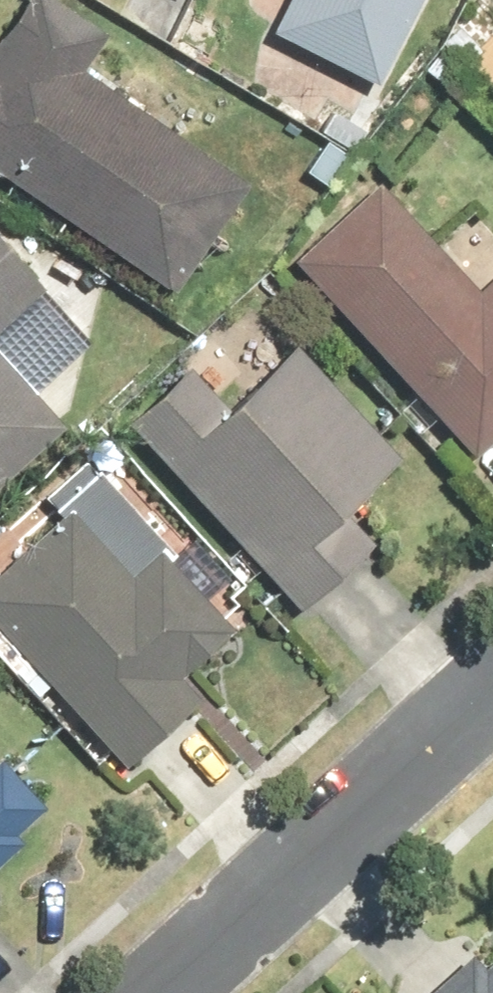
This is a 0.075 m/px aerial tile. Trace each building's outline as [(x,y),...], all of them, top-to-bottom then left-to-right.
[(174,294),(246,183),(80,76),(104,38),(45,0),(23,0),(0,36),(0,182),(174,294)] [(377,87),(421,0),(291,0),(273,35),(377,87)] [(294,261),(474,460),(492,443),(492,279),(479,291),(380,183),(294,261)] [(44,287),(0,240),(0,329),(44,287)] [(189,369),(128,425),(300,611),(379,539),(353,510),(404,464),(296,347),(227,410),(189,369)] [(65,425),(0,357),(0,487),(65,425)] [(0,575),(0,631),(128,771),(203,703),(182,679),(234,632),(161,551),(168,545),(91,461),(49,499),(65,516),(0,575)] [(24,844),(16,835),(46,809),(0,759),(0,866),(24,844)] [(483,968),(471,956),(430,992),(492,992),(492,959),(483,968)]
